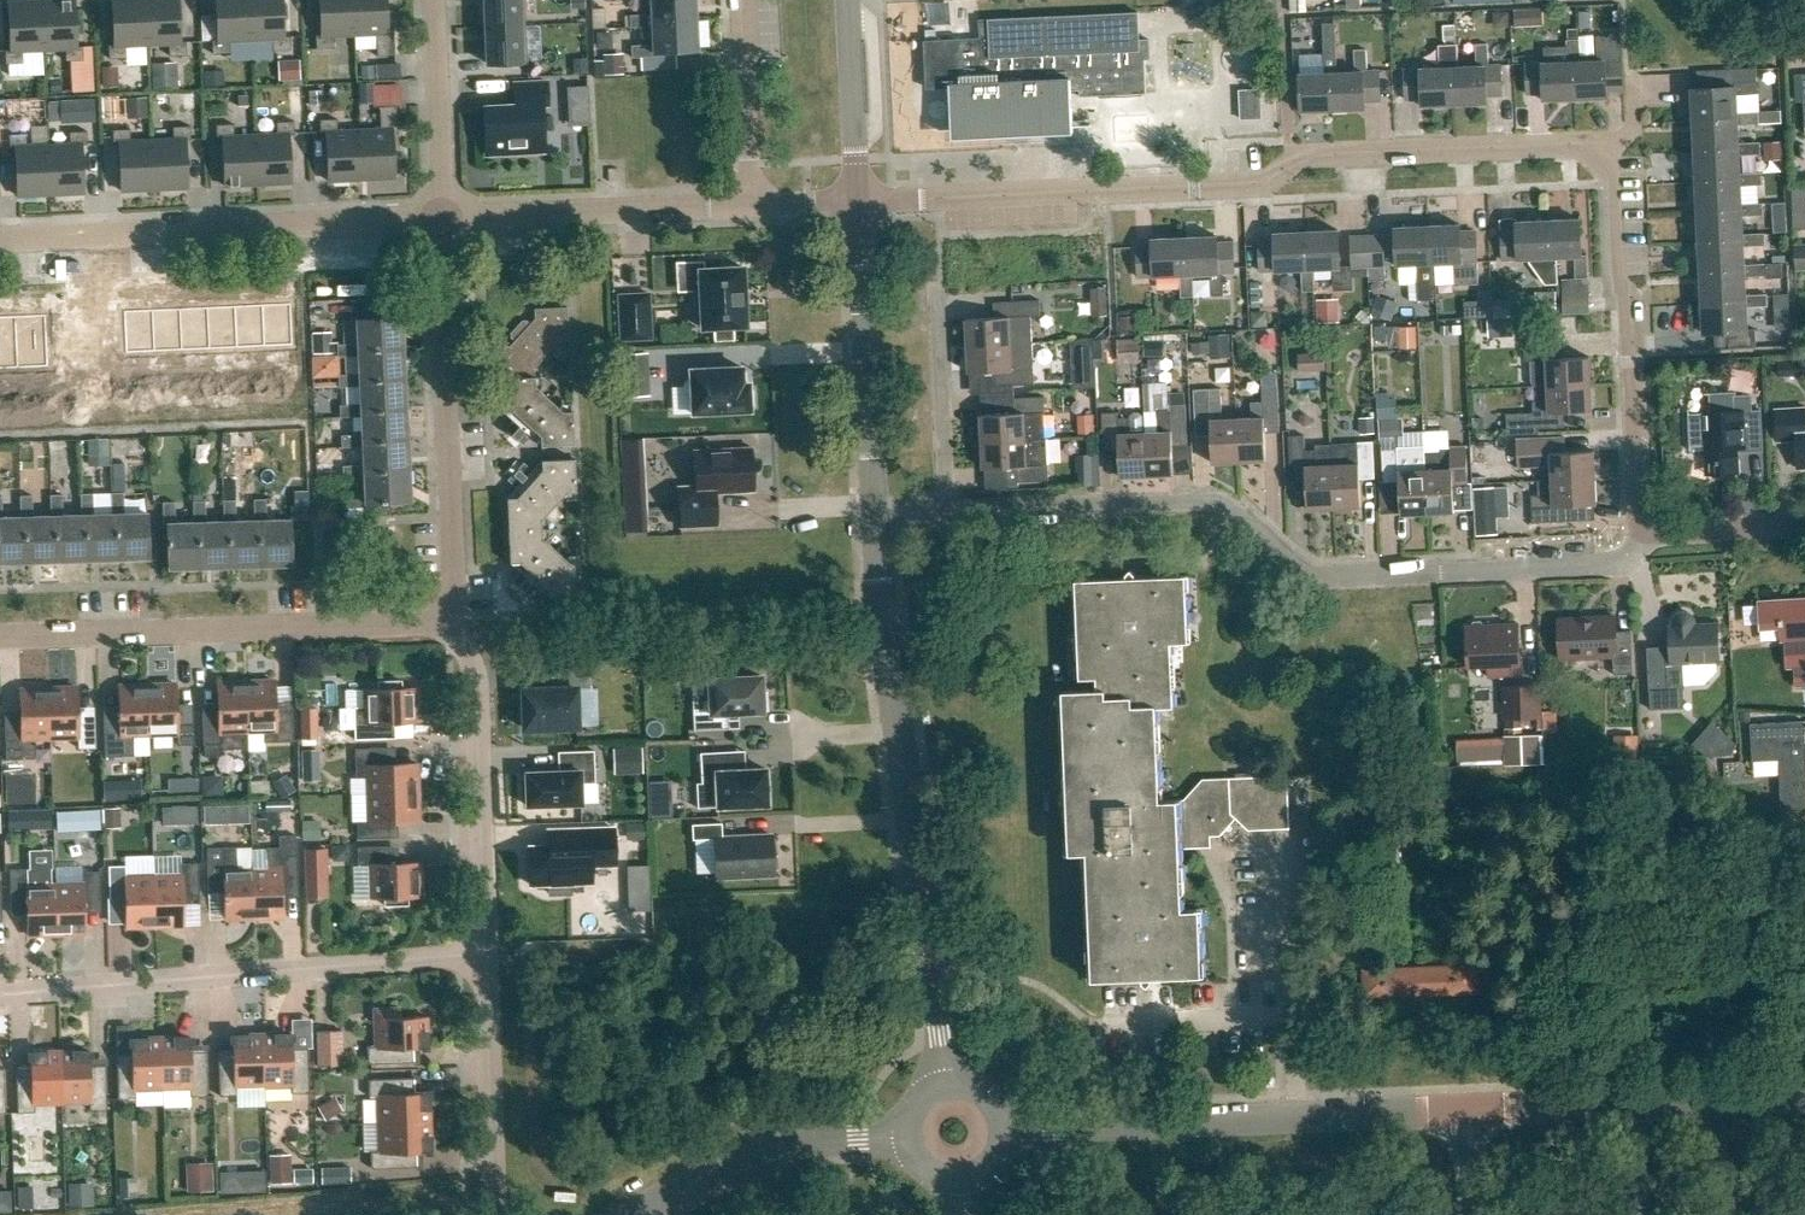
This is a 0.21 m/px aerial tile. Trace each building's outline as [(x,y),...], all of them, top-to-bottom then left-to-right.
[(44,50),(42,0),(9,2),(11,50),(5,50),(6,64),(24,63),(23,51),(44,50)] [(75,0),(44,0),(42,0),(44,50),(66,49),(66,61),(84,60),(83,46),(78,46),(75,0)] [(146,0),(112,0),(114,45),(109,45),(109,59),(127,58),(126,46),(148,45),(146,0)] [(179,0),(146,0),(148,45),(169,44),(170,56),(187,55),(187,41),(181,41),(179,0)] [(249,0),(216,0),(218,40),(212,40),(213,54),(231,53),(230,41),(251,40),(249,0)] [(283,0),(249,0),(251,40),(273,39),(273,51),(291,50),(290,36),(284,36),(283,0)] [(353,0),(320,0),(322,35),(316,35),(317,49),(334,48),(333,36),(355,35),(353,0)] [(386,0),(353,0),(355,35),(376,34),(377,56),(395,55),(392,10),(387,10),(386,0)] [(486,28),(525,26),(524,0),(485,0),(486,28)] [(648,15),(630,16),(631,28),(649,27),(649,23),(695,20),(694,0),(648,0),(648,15)] [(1308,12),(1308,0),(1291,0),(1291,13),(1308,12)] [(1152,60),(1151,39),(1140,40),(1138,11),(1048,16),(979,19),(980,38),(951,40),(926,41),(929,89),(956,88),(958,124),(1006,122),(1005,104),(1032,103),(1033,131),(1071,129),(1069,86),(1080,85),(1081,97),(1147,94),(1146,60),(1152,60)] [(650,46),(631,47),(632,58),(640,57),(641,70),(676,68),(676,52),(696,51),(695,20),(649,23),(649,27),(650,46)] [(486,28),(487,64),(527,62),(525,26),(486,28)] [(1804,55),(1804,36),(1785,37),(1786,56),(1804,55)] [(1599,62),(1580,62),(1574,63),(1576,100),(1607,99),(1607,92),(1623,92),(1622,61),(1611,62),(1610,39),(1598,40),(1599,62)] [(1569,63),(1526,64),(1527,95),(1543,94),(1544,101),(1576,100),(1574,63),(1580,62),(1579,40),(1568,41),(1569,63)] [(1458,67),(1453,68),(1454,105),(1486,104),(1486,97),(1502,96),(1501,66),(1489,66),(1488,44),(1476,45),(1477,67),(1458,67)] [(1453,68),(1458,67),(1458,45),(1439,45),(1439,68),(1405,70),(1406,100),(1422,99),(1422,106),(1454,105),(1453,68)] [(1337,72),(1331,72),(1332,110),(1365,109),(1364,101),(1380,101),(1379,70),(1367,71),(1366,49),(1354,49),(1355,71),(1337,72)] [(1332,110),(1331,72),(1337,72),(1336,50),(1324,51),(1325,73),(1299,74),(1301,111),(1332,110)] [(587,71),(586,58),(573,59),(574,72),(587,71)] [(156,63),(156,90),(182,90),(181,63),(156,63)] [(1698,72),(1699,89),(1692,90),(1694,121),(1738,119),(1738,114),(1737,94),(1758,93),(1758,83),(1758,70),(1698,72)] [(516,105),(484,106),(487,154),(544,151),(541,105),(547,105),(546,81),(515,83),(516,105)] [(371,84),(358,84),(359,105),(372,104),(371,84)] [(1239,90),(1241,120),(1262,119),(1261,89),(1239,90)] [(323,90),(309,91),(310,105),(324,104),(323,90)] [(250,92),(238,93),(238,105),(251,105),(250,92)] [(98,102),(53,104),(53,122),(65,122),(65,125),(98,124),(98,102)] [(46,118),(46,104),(4,106),(4,120),(46,118)] [(380,129),(358,130),(361,179),(394,178),(393,151),(398,151),(396,105),(378,106),(380,129)] [(1739,124),(1760,123),(1760,113),(1738,114),(1738,119),(1694,121),(1695,151),(1739,149),(1739,143),(1739,124)] [(361,179),(358,130),(337,131),(336,119),(319,120),(319,133),(325,133),(327,181),(361,179)] [(277,134),(255,135),(258,184),(291,183),(289,135),(294,134),(294,121),(276,122),(277,134)] [(258,184),(255,135),(234,136),(233,124),(216,125),(217,138),(222,138),(225,186),(258,184)] [(173,139),(152,140),(154,189),(188,188),(185,140),(191,140),(190,126),(173,127),(173,139)] [(154,189),(152,140),(131,141),(130,129),(112,130),(113,143),(119,143),(121,191),(154,189)] [(84,193),(82,145),(87,144),(87,131),(69,132),(69,144),(48,145),(51,194),(84,193)] [(51,194),(48,145),(27,146),(26,134),(9,135),(9,148),(15,148),(17,196),(51,194)] [(1761,142),(1739,143),(1739,149),(1695,151),(1696,181),(1741,179),(1741,172),(1740,154),(1762,153),(1761,142)] [(1742,202),(1741,184),(1763,183),(1762,171),(1741,172),(1741,179),(1696,181),(1697,211),(1742,210),(1742,202)] [(1742,210),(1697,211),(1699,242),(1744,240),(1744,233),(1743,215),(1764,214),(1764,201),(1742,202),(1742,210)] [(1580,220),(1549,222),(1551,259),(1557,258),(1576,258),(1577,279),(1588,279),(1587,256),(1582,256),(1580,220)] [(1517,223),(1517,230),(1501,231),(1503,261),(1545,259),(1546,281),(1558,280),(1557,258),(1551,259),(1549,222),(1517,223)] [(1430,265),(1436,265),(1454,264),(1455,286),(1467,285),(1466,263),(1478,263),(1476,232),(1460,233),(1460,226),(1428,227),(1430,265)] [(1437,299),(1436,265),(1430,265),(1428,227),(1395,229),(1397,267),(1418,266),(1420,300),(1437,299)] [(1308,271),(1314,270),(1333,269),(1334,291),(1346,291),(1344,268),(1340,268),(1338,232),(1306,233),(1308,271)] [(1744,240),(1699,242),(1700,272),(1745,270),(1745,265),(1745,246),(1766,245),(1765,232),(1744,233),(1744,240)] [(1315,292),(1314,270),(1308,271),(1306,233),(1275,235),(1275,242),(1259,243),(1261,273),(1303,271),(1304,293),(1315,292)] [(1351,238),(1353,269),(1385,267),(1384,237),(1351,238)] [(1217,238),(1185,239),(1187,277),(1193,277),(1212,276),(1213,298),(1224,297),(1223,275),(1235,275),(1234,244),(1218,245),(1217,238)] [(1185,239),(1153,241),(1153,248),(1137,249),(1138,279),(1181,277),(1182,299),(1194,299),(1193,277),(1187,277),(1185,239)] [(1804,271),(1804,244),(1794,245),(1796,271),(1804,271)] [(1701,303),(1747,301),(1747,294),(1746,277),(1767,276),(1767,278),(1784,278),(1783,263),(1745,265),(1745,270),(1700,272),(1701,303)] [(746,326),(743,267),(699,269),(700,289),(694,289),(695,308),(701,308),(702,328),(746,326)] [(1093,292),(1095,319),(1110,318),(1108,291),(1093,292)] [(1768,293),(1747,294),(1747,301),(1701,303),(1703,334),(1714,333),(1715,350),(1756,348),(1756,330),(1748,330),(1747,307),(1769,306),(1768,293)] [(651,338),(648,294),(619,295),(621,339),(651,338)] [(1558,294),(1539,294),(1540,315),(1559,315),(1558,294)] [(1591,295),(1567,295),(1567,316),(1591,316),(1591,295)] [(968,345),(1011,343),(1033,342),(1031,316),(1041,316),(1040,300),(994,302),(995,317),(967,319),(968,345)] [(291,304),(263,306),(265,346),(292,345),(291,304)] [(263,306),(235,307),(237,349),(265,346),(263,306)] [(235,307),(208,308),(210,350),(237,349),(235,307)] [(559,341),(569,340),(567,307),(534,308),(534,318),(530,323),(526,320),(522,320),(510,333),(510,338),(514,341),(509,346),(500,346),(503,411),(512,411),(517,415),(505,429),(523,445),(535,431),(540,436),(540,445),(573,444),(572,411),(562,411),(535,386),(534,368),(559,341)] [(208,308),(180,309),(182,351),(210,350),(208,308)] [(152,309),(124,310),(125,354),(153,352),(152,309)] [(180,309),(152,309),(153,352),(182,351),(180,309)] [(46,316),(14,317),(17,363),(49,363),(46,316)] [(0,318),(0,364),(17,363),(14,317),(0,318)] [(401,318),(356,321),(357,345),(336,346),(337,358),(358,356),(357,353),(402,351),(401,318)] [(1516,340),(1516,321),(1491,321),(1492,340),(1516,340)] [(1461,324),(1453,325),(1453,334),(1461,334),(1461,324)] [(1449,325),(1441,325),(1441,335),(1449,334),(1449,325)] [(1389,326),(1373,327),(1373,340),(1390,340),(1389,328),(1389,326)] [(1402,330),(1403,352),(1419,351),(1418,330),(1402,330)] [(313,332),(313,353),(332,353),(332,331),(313,332)] [(1213,338),(1213,362),(1231,361),(1231,337),(1213,338)] [(1011,343),(968,345),(970,372),(998,371),(998,386),(1035,384),(1033,342),(1011,343)] [(1210,342),(1193,343),(1194,355),(1210,353),(1210,342)] [(1561,343),(1524,345),(1525,360),(1532,360),(1533,386),(1590,383),(1589,356),(1561,358),(1561,343)] [(358,375),(337,376),(338,388),(359,387),(359,384),(404,381),(402,351),(357,353),(358,356),(358,375)] [(1300,355),(1300,372),(1327,371),(1326,355),(1300,355)] [(742,383),(741,367),(690,369),(692,413),(750,410),(749,406),(753,406),(753,390),(749,390),(748,383),(742,383)] [(360,405),(339,406),(339,418),(360,417),(360,413),(405,412),(404,381),(359,384),(359,387),(360,405)] [(1547,386),(1548,399),(1533,400),(1533,412),(1507,414),(1508,434),(1539,432),(1539,428),(1564,427),(1564,412),(1591,410),(1590,383),(1533,386),(1533,387),(1547,386)] [(1237,418),(1239,461),(1266,460),(1265,432),(1280,432),(1278,386),(1262,386),(1263,402),(1251,402),(1252,418),(1237,418)] [(1239,461),(1237,418),(1223,419),(1222,388),(1194,389),(1196,436),(1211,435),(1212,463),(1239,461)] [(1753,395),(1736,396),(1736,394),(1711,395),(1711,411),(1705,412),(1705,415),(1690,416),(1691,447),(1706,447),(1708,474),(1740,472),(1739,453),(1764,452),(1762,409),(1754,409),(1753,395)] [(983,441),(1026,439),(1047,438),(1045,396),(1008,398),(1009,413),(981,414),(983,441)] [(267,400),(253,401),(254,416),(268,415),(267,400)] [(280,400),(267,400),(268,415),(281,414),(280,400)] [(225,402),(212,403),(212,417),(226,417),(225,402)] [(212,403),(198,403),(199,418),(212,417),(212,403)] [(170,404),(157,405),(157,420),(171,419),(170,404)] [(1145,432),(1147,475),(1174,474),(1173,446),(1188,446),(1186,404),(1170,405),(1171,408),(1157,409),(1158,432),(1145,432)] [(157,405),(143,406),(144,420),(157,420),(157,405)] [(1777,409),(1779,441),(1798,440),(1800,468),(1804,468),(1804,407),(1777,409)] [(33,411),(20,412),(20,426),(34,426),(33,411)] [(20,412),(6,412),(7,427),(20,426),(20,412)] [(360,413),(360,417),(361,435),(340,436),(341,449),(362,448),(361,444),(407,441),(405,412),(360,413)] [(1147,475),(1145,432),(1127,433),(1126,418),(1118,418),(1118,412),(1102,413),(1104,449),(1119,449),(1120,477),(1147,475)] [(1374,417),(1359,418),(1360,434),(1374,433),(1374,417)] [(1096,418),(1081,418),(1081,437),(1096,436),(1096,418)] [(1406,444),(1405,423),(1382,423),(1383,445),(1406,444)] [(1334,508),(1331,443),(1331,445),(1315,446),(1315,450),(1305,451),(1304,435),(1289,436),(1291,482),(1306,481),(1307,509),(1334,508)] [(1565,437),(1516,439),(1518,470),(1550,469),(1551,479),(1595,477),(1593,451),(1566,452),(1565,437)] [(107,438),(87,439),(88,466),(108,465),(107,438)] [(1026,439),(983,441),(984,468),(1012,467),(1013,482),(1049,480),(1047,438),(1026,439)] [(363,473),(408,471),(407,441),(361,444),(362,448),(362,465),(341,466),(342,478),(363,477),(363,473)] [(1331,443),(1334,508),(1361,506),(1360,479),(1375,478),(1373,441),(1331,443)] [(754,491),(752,447),(694,450),(696,492),(678,493),(680,527),(717,525),(715,492),(754,491)] [(1424,451),(1427,513),(1454,512),(1453,484),(1468,483),(1466,447),(1439,448),(1439,450),(1424,451)] [(1398,450),(1382,450),(1384,487),(1399,486),(1401,514),(1427,513),(1424,451),(1398,452),(1398,450)] [(524,566),(512,580),(529,596),(542,582),(547,587),(547,597),(580,595),(579,562),(569,562),(542,537),(541,519),(566,492),(576,491),(574,458),(541,460),(541,470),(537,474),(523,462),(507,480),(521,492),(516,497),(507,497),(509,562),(519,562),(524,566)] [(363,473),(363,477),(364,496),(343,497),(343,509),(365,508),(364,504),(410,502),(408,471),(363,473)] [(1538,483),(1538,497),(1531,498),(1533,522),(1569,521),(1568,506),(1596,504),(1595,477),(1551,479),(1551,482),(1538,483)] [(1497,535),(1494,489),(1473,490),(1476,536),(1497,535)] [(117,513),(112,514),(94,514),(93,492),(81,493),(81,515),(86,515),(88,559),(119,558),(117,513)] [(117,513),(119,558),(149,557),(147,513),(124,513),(124,492),(112,492),(112,514),(117,513)] [(64,493),(51,494),(52,516),(56,516),(58,560),(88,559),(86,515),(81,515),(64,516),(64,493)] [(32,494),(21,495),(21,517),(26,517),(28,561),(58,560),(56,516),(52,516),(33,517),(32,494)] [(21,517),(3,518),(2,495),(0,495),(0,562),(28,561),(26,517),(21,517)] [(336,495),(318,496),(319,519),(337,519),(336,495)] [(266,499),(254,500),(255,521),(259,521),(261,565),(291,564),(290,520),(267,521),(266,499)] [(236,500),(224,501),(224,522),(228,522),(230,566),(261,565),(259,521),(255,521),(237,522),(236,500)] [(228,522),(224,522),(207,523),(207,501),(194,502),(194,523),(198,523),(200,567),(230,566),(228,522)] [(174,502),(162,503),(163,526),(167,525),(168,568),(200,567),(198,523),(194,523),(175,524),(174,502)] [(1163,643),(1182,642),(1178,574),(1068,579),(1074,688),(1057,688),(1066,851),(1084,850),(1091,980),(1200,974),(1196,910),(1179,911),(1175,836),(1179,836),(1179,834),(1284,828),(1282,776),(1197,780),(1180,800),(1155,801),(1150,708),(1166,707),(1163,643)] [(1758,599),(1760,624),(1780,622),(1781,639),(1786,638),(1787,664),(1795,663),(1796,682),(1804,681),(1804,595),(1788,596),(1788,597),(1758,599)] [(1648,645),(1650,688),(1685,687),(1684,662),(1720,660),(1718,622),(1696,622),(1696,618),(1693,613),(1689,611),(1684,610),(1679,611),(1675,614),(1673,618),(1673,623),(1670,623),(1671,644),(1648,645)] [(1617,615),(1559,618),(1560,657),(1613,655),(1614,673),(1634,672),(1633,629),(1618,629),(1617,615)] [(1466,626),(1462,626),(1464,667),(1484,667),(1484,678),(1516,677),(1515,624),(1482,625),(1477,621),(1470,621),(1466,626)] [(523,689),(524,728),(577,726),(576,689),(590,688),(590,667),(552,669),(552,688),(523,689)] [(692,700),(693,730),(728,729),(728,713),(768,711),(767,690),(761,690),(761,676),(708,679),(709,699),(692,700)] [(248,731),(264,731),(264,742),(293,741),(292,709),(276,710),(275,680),(246,681),(248,731)] [(354,708),(355,739),(387,738),(386,722),(416,721),(415,689),(402,689),(401,680),(377,681),(378,690),(365,690),(365,707),(354,708)] [(246,681),(218,682),(219,712),(202,712),(204,756),(220,755),(220,748),(246,747),(246,731),(248,731),(246,681)] [(148,684),(149,735),(177,734),(177,745),(194,744),(193,712),(177,713),(176,683),(148,684)] [(148,684),(119,685),(120,715),(104,716),(105,756),(133,755),(132,735),(149,735),(148,684)] [(1541,686),(1504,687),(1506,730),(1523,729),(1523,719),(1542,718),(1541,686)] [(49,688),(50,738),(78,737),(79,748),(96,748),(95,716),(78,717),(77,687),(49,688)] [(49,688),(20,689),(21,718),(5,719),(6,758),(35,757),(35,738),(50,738),(49,688)] [(302,709),(303,739),(318,739),(318,709),(302,709)] [(1556,711),(1543,711),(1544,732),(1557,732),(1556,711)] [(1750,723),(1752,759),(1777,758),(1780,807),(1804,806),(1804,726),(1803,720),(1750,723)] [(1718,727),(1699,749),(1709,757),(1732,756),(1736,743),(1718,727)] [(1541,765),(1540,734),(1505,735),(1506,765),(1541,765)] [(1638,735),(1613,735),(1614,757),(1639,756),(1638,735)] [(1480,739),(1457,740),(1458,762),(1481,761),(1480,739)] [(387,748),(355,749),(356,778),(367,777),(368,793),(418,792),(417,763),(387,764),(387,748)] [(526,772),(527,805),(581,803),(580,784),(595,783),(594,751),(558,752),(558,771),(526,772)] [(767,804),(765,769),(737,770),(736,751),(700,753),(702,785),(716,784),(717,807),(767,804)] [(6,804),(37,803),(36,773),(5,773),(6,804)] [(105,800),(142,799),(142,779),(105,779),(105,800)] [(288,780),(274,789),(281,800),(295,791),(288,780)] [(389,821),(419,820),(418,792),(368,793),(368,821),(357,821),(358,838),(389,838),(389,821)] [(57,827),(97,825),(96,807),(56,810),(57,827)] [(671,808),(650,809),(651,819),(672,818),(671,808)] [(6,814),(7,830),(31,829),(31,813),(6,814)] [(716,878),(773,875),(771,835),(722,837),(721,823),(691,824),(692,840),(714,839),(716,878)] [(528,847),(530,884),(549,883),(550,894),(571,893),(570,883),(592,882),(591,865),(615,864),(614,828),(576,829),(566,830),(563,830),(550,830),(548,830),(548,846),(528,847)] [(267,867),(252,867),(254,918),(282,917),(281,887),(298,886),(296,835),(279,836),(279,847),(266,848),(267,867)] [(390,846),(357,847),(358,866),(370,865),(371,897),(384,896),(384,905),(408,905),(408,896),(421,895),(420,863),(390,864),(390,846)] [(236,847),(207,848),(208,889),(225,889),(226,919),(254,918),(252,867),(237,868),(236,847)] [(327,847),(304,848),(305,898),(329,897),(327,847)] [(183,895),(199,895),(198,863),(181,863),(182,875),(154,876),(155,926),(184,925),(183,895)] [(155,926),(154,876),(126,877),(125,865),(108,866),(110,898),(126,897),(127,927),(155,926)] [(27,869),(10,869),(11,906),(27,905),(28,935),(57,934),(55,884),(27,885),(27,869)] [(83,883),(55,884),(57,934),(85,933),(84,904),(101,903),(100,871),(83,872),(83,883)] [(1475,967),(1366,973),(1367,994),(1476,989),(1475,967)] [(413,1062),(413,1048),(426,1047),(425,1016),(401,1017),(400,1008),(375,1009),(376,1042),(375,1042),(376,1046),(367,1046),(368,1064),(413,1062)] [(320,1032),(320,1065),(346,1065),(346,1032),(320,1032)] [(262,1035),(264,1086),(291,1085),(291,1093),(309,1093),(307,1048),(293,1048),(292,1034),(262,1035)] [(237,1095),(237,1087),(264,1086),(262,1035),(232,1036),(233,1050),(218,1050),(220,1096),(237,1095)] [(191,1038),(161,1039),(163,1089),(190,1088),(190,1097),(208,1096),(206,1051),(191,1051),(191,1038)] [(132,1053),(117,1054),(118,1099),(136,1098),(136,1090),(163,1089),(161,1039),(131,1039),(132,1053)] [(60,1052),(62,1103),(89,1102),(89,1110),(107,1110),(105,1064),(91,1065),(90,1051),(60,1052)] [(60,1052),(30,1053),(31,1067),(16,1067),(18,1112),(35,1112),(35,1104),(62,1103),(60,1052)] [(413,1077),(368,1079),(369,1097),(377,1096),(378,1123),(429,1122),(428,1092),(414,1092),(413,1077)] [(416,1152),(430,1151),(429,1122),(378,1123),(379,1150),(371,1151),(371,1168),(416,1167),(416,1152)] [(293,1186),(292,1158),(272,1158),(273,1186),(293,1186)] [(212,1164),(187,1165),(188,1194),(214,1193),(212,1164)] [(353,1168),(324,1169),(324,1185),(353,1184),(353,1168)] [(93,1184),(69,1185),(69,1208),(94,1207),(93,1184)]
